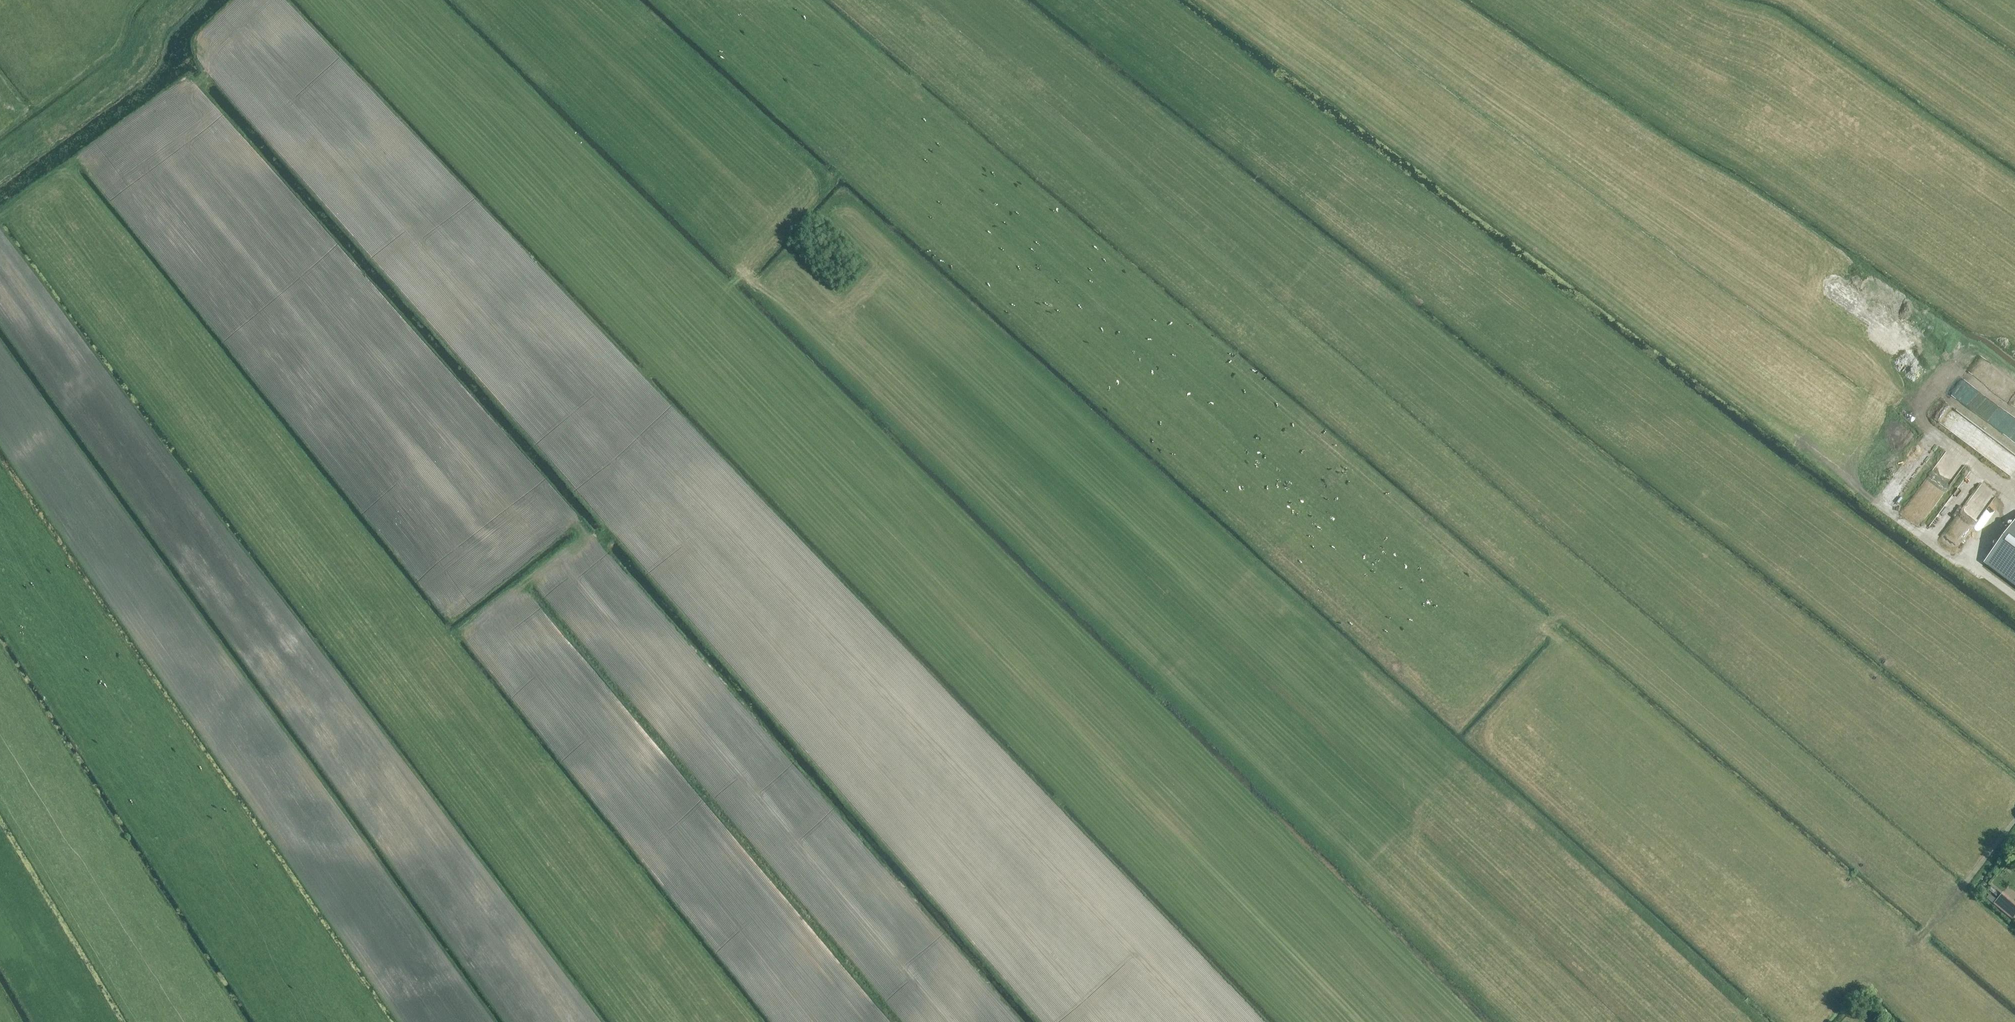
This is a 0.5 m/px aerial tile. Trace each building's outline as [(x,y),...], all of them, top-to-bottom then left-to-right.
[(1981,506),(1970,500),(1964,510),(1971,515),(1974,510),(1977,512),(1981,506)] [(1942,533),(1954,513),(1943,506),(1930,527),(1942,533)] [(1956,547),(1971,528),(1956,518),(1942,537),(1956,547)] [(1983,564),(2014,588),(2014,522),(1983,564)] [(1993,904),(2012,920),(2014,917),(2014,903),(2003,893),(1993,904)]
